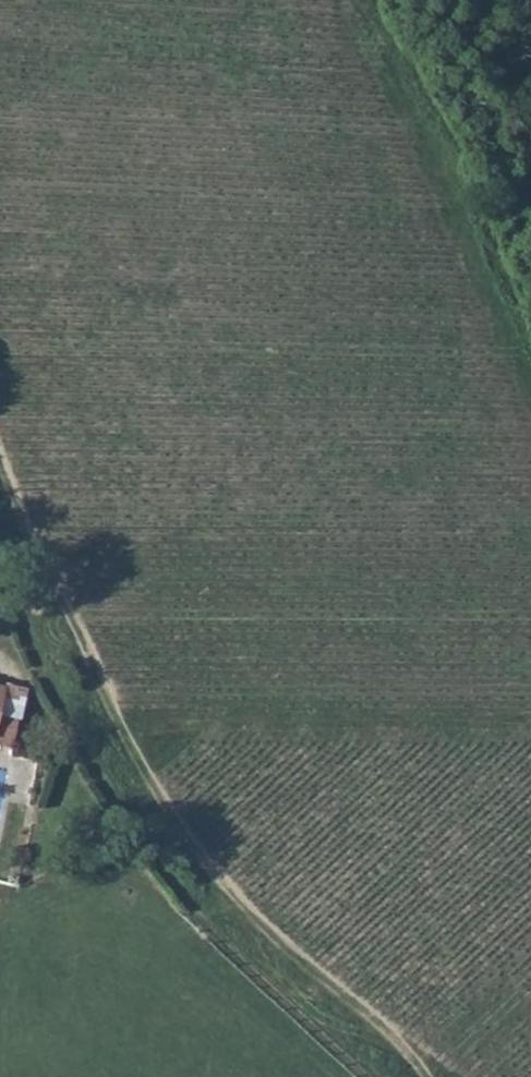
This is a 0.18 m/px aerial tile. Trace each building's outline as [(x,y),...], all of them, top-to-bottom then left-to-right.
[(0,695),(0,736),(21,742),(34,694),(2,687),(0,695)]
